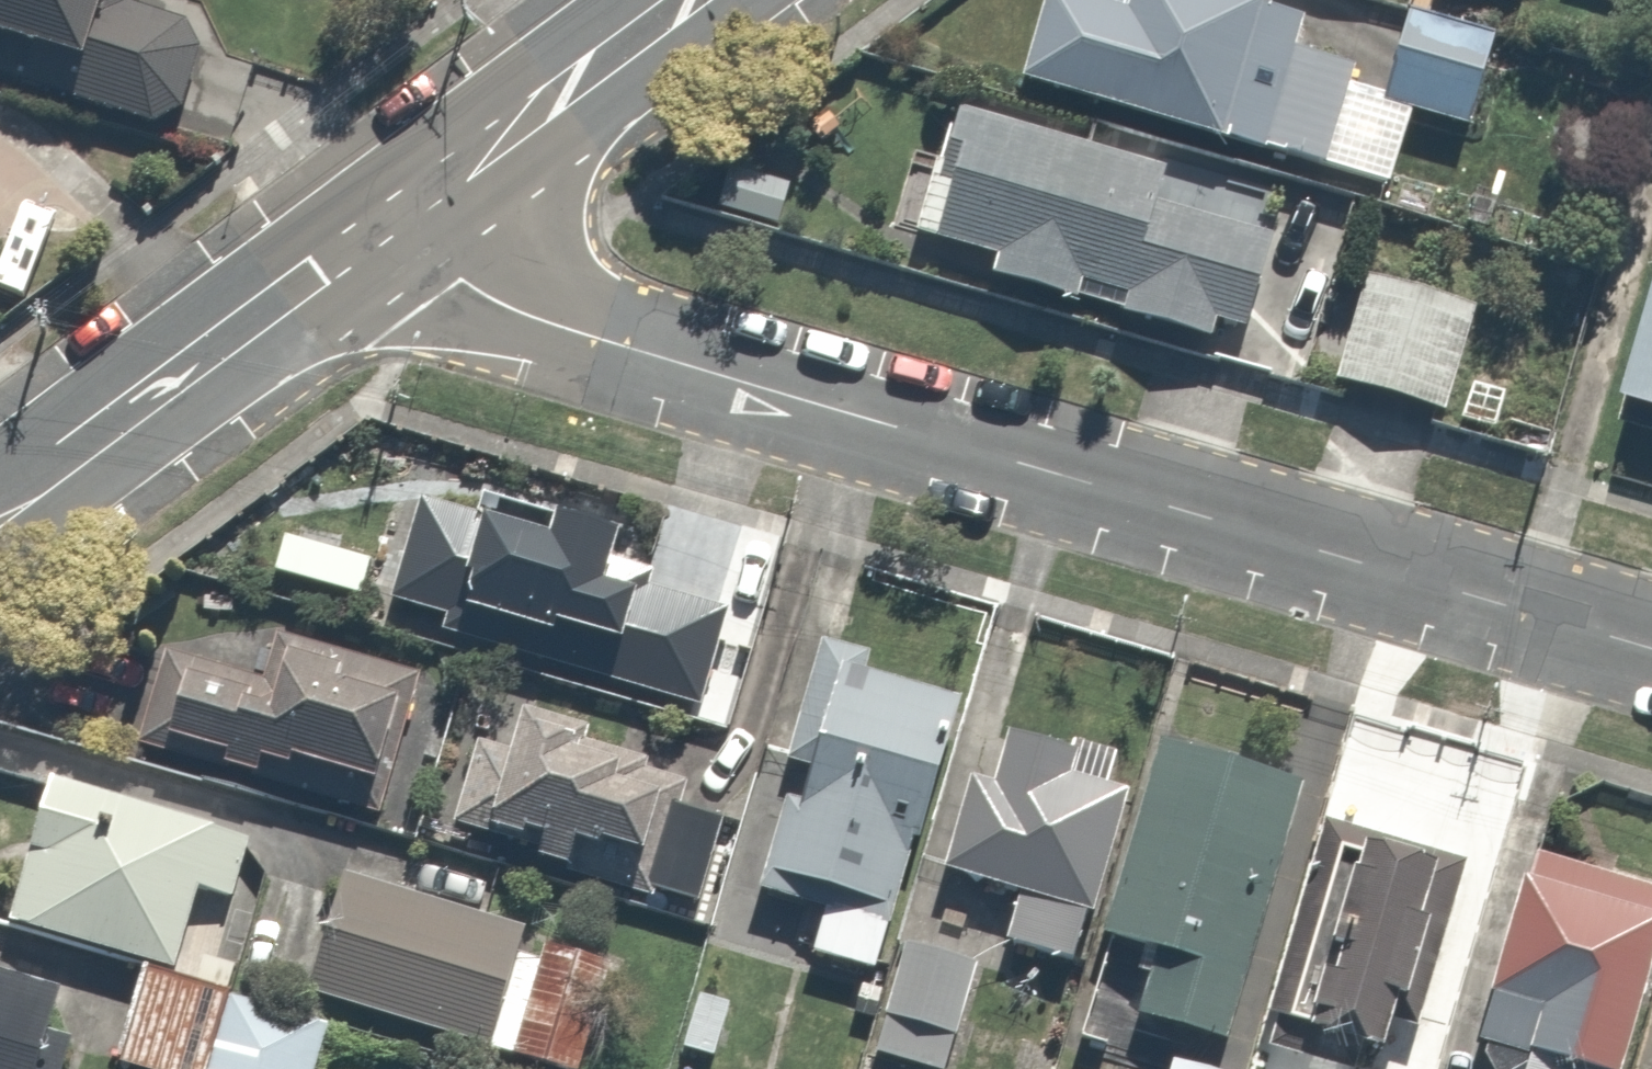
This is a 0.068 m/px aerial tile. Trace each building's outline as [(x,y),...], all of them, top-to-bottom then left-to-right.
[(128,0),(0,0),(0,92),(178,142),(208,33),(125,10),(128,0)] [(1049,1),(1025,89),(1344,178),(1368,91),(1297,72),(1312,18),(1247,0),(1124,0),(1118,20),(1049,1)] [(1514,47),(1416,18),(1392,102),(1490,131),(1514,47)] [(1326,192),(957,116),(931,245),(1000,259),(994,287),(1097,309),(1100,295),(1136,302),(1130,327),(1190,339),(1186,355),(1314,382),(1333,290),(1307,285),(1326,192)] [(1485,328),(1376,289),(1340,389),(1449,428),(1485,328)] [(426,500),(388,604),(700,716),(737,615),(659,587),(664,572),(639,563),(644,551),(583,529),(574,553),(426,500)] [(257,685),(164,659),(148,716),(172,723),(162,758),(402,826),(445,675),(274,626),(257,685)] [(907,924),(914,926),(925,882),(934,884),(981,701),(879,678),(880,671),(812,656),(784,776),(801,780),(773,900),(793,904),(796,892),(837,902),(822,968),(890,983),(907,924)] [(521,730),(492,722),(462,832),(550,856),(545,875),(693,915),(739,745),(662,724),(654,753),(524,718),(521,730)] [(983,782),(952,884),(1022,901),(1010,958),(1095,977),(1137,797),(1123,794),(1132,757),(1073,743),(1069,759),(1009,745),(999,785),(983,782)] [(1310,788),(1173,752),(1121,949),(1153,957),(1135,1028),(1239,1056),(1310,788)] [(237,905),(258,834),(60,774),(12,933),(179,983),(206,895),(237,905)] [(1331,833),(1275,1043),(1373,1068),(1416,1068),(1469,870),(1331,833)] [(1526,866),(1480,1045),(1531,1059),(1528,1068),(1640,1068),(1651,1022),(1651,899),(1526,866)] [(612,947),(538,927),(348,876),(316,995),(467,1035),(580,1065),(612,947)] [(885,1056),(940,1068),(965,1068),(989,965),(910,946),(885,1056)] [(75,997),(0,974),(0,1068),(53,1068),(75,997)] [(151,980),(124,1068),(333,1068),(342,1038),(151,980)]
